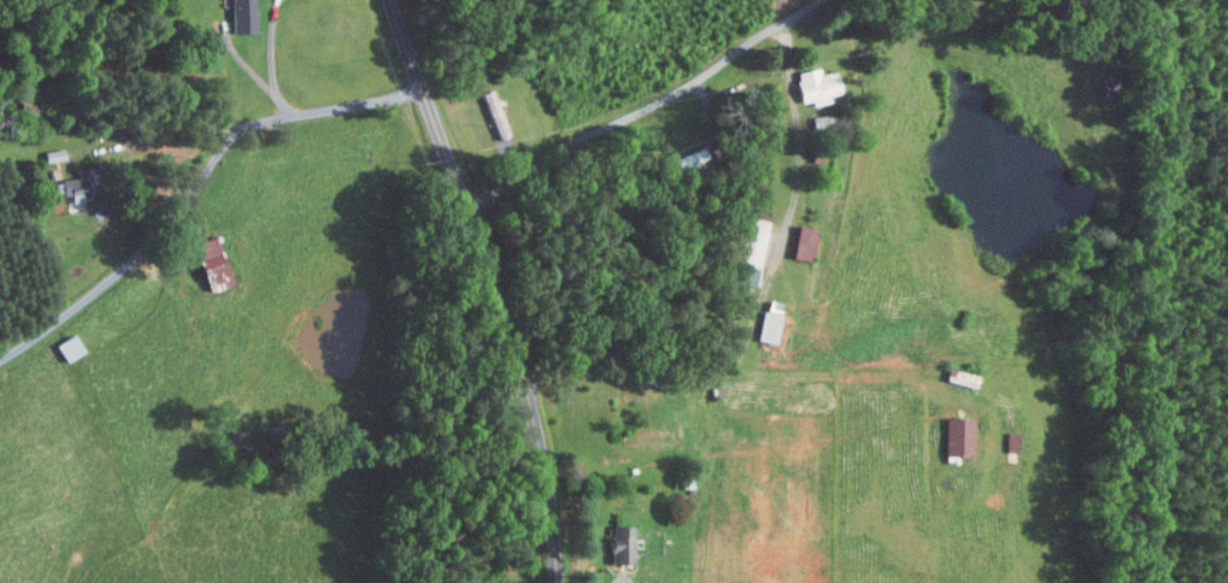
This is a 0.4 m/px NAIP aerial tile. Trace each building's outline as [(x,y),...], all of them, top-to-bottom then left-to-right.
[(229,32),(251,32),(250,0),(228,0),(229,32)] [(836,92),(833,71),(815,74),(815,67),(792,71),(797,102),(808,100),(809,104),(827,101),(826,94),(836,92)] [(42,151),(43,161),(62,160),(61,149),(42,151)] [(69,193),(70,201),(84,201),(84,178),(53,179),(53,194),(69,193)] [(761,224),(742,222),(739,248),(735,282),(753,284),(761,224)] [(789,257),(809,259),(812,227),(792,225),(789,257)] [(218,287),(227,285),(215,237),(190,243),(200,285),(217,281),(218,287)] [(778,314),(761,311),(755,339),(773,342),(778,314)] [(52,345),(62,362),(79,351),(69,334),(52,345)] [(942,455),(969,456),(970,418),(943,417),(942,455)] [(1003,451),(1013,451),(1014,432),(1004,432),(1003,451)] [(629,563),(630,526),(607,525),(607,563),(629,563)]
